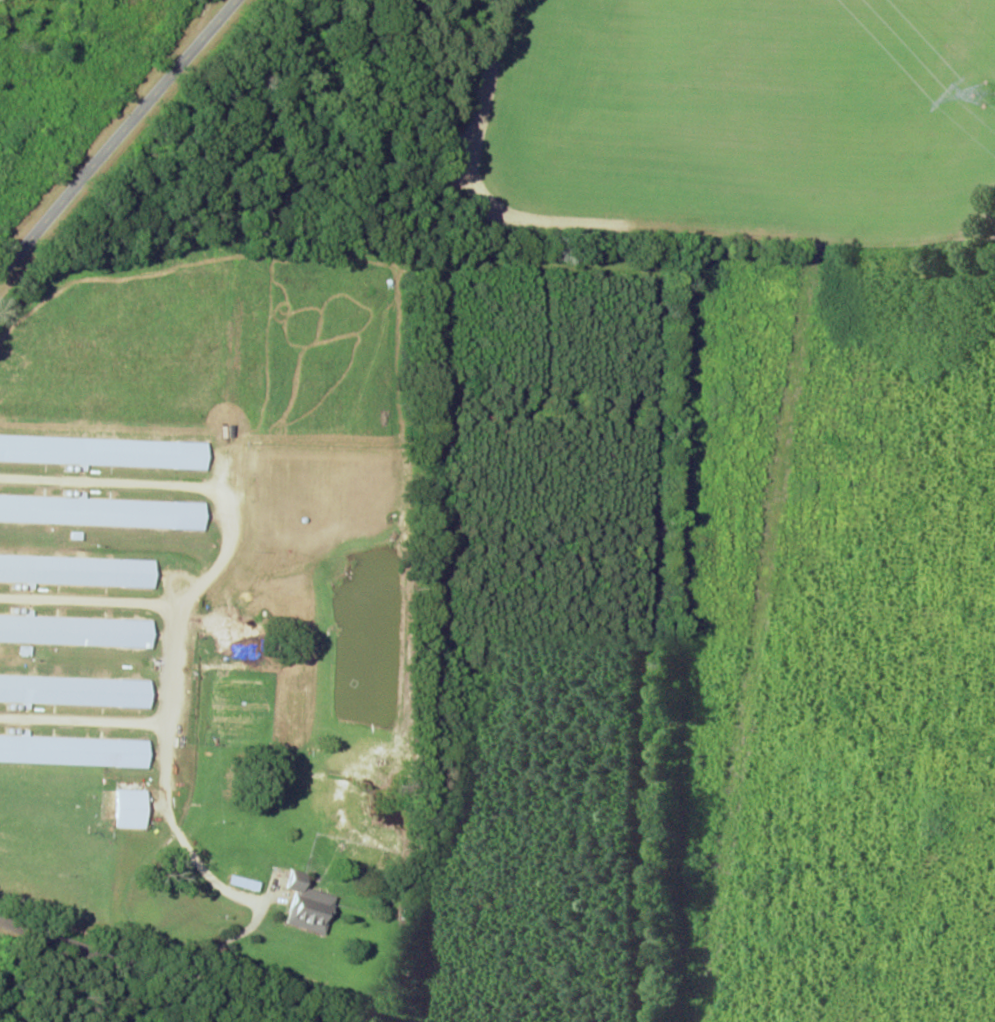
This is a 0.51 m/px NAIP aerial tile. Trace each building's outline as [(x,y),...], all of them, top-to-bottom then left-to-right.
[(210,442),(0,435),(0,462),(209,469),(210,442)] [(207,529),(208,501),(0,495),(0,522),(207,529)] [(157,587),(158,559),(0,554),(0,582),(157,587)] [(156,619),(0,614),(0,642),(155,647),(156,619)] [(153,679),(0,674),(0,702),(152,706),(153,679)] [(150,767),(151,739),(0,735),(0,762),(150,767)] [(148,829),(149,790),(119,789),(118,828),(148,829)] [(338,896),(307,888),(310,874),(294,870),(289,889),(297,891),(288,924),(328,934),(338,896)]
